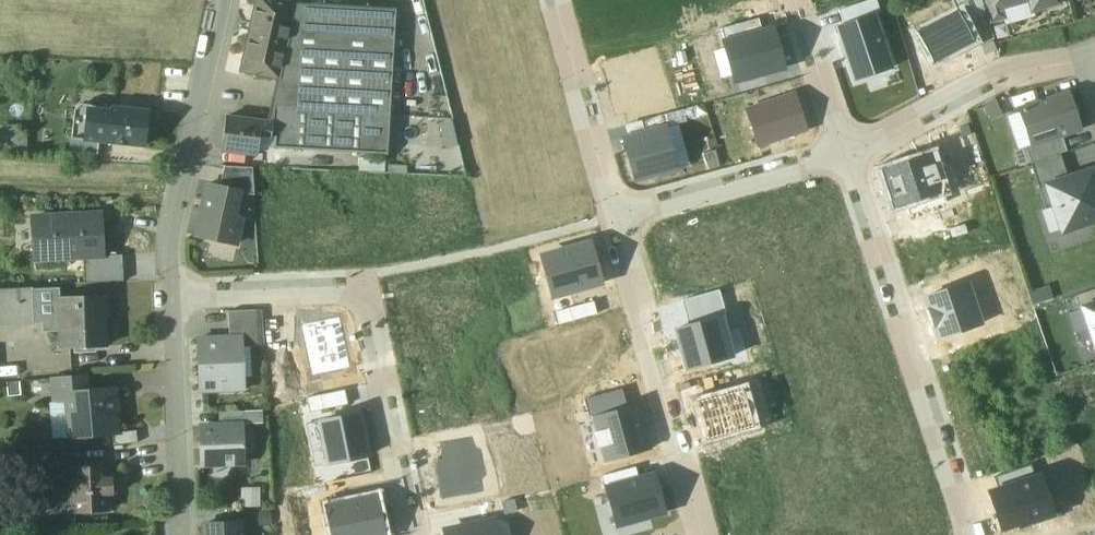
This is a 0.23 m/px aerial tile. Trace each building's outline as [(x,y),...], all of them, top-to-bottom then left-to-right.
[(268,0),(258,0),(249,32),(264,36),(266,27),(290,32),(291,5),(268,0)] [(842,26),(873,16),(881,13),(876,0),(872,0),(837,11),(842,26)] [(981,0),(951,0),(958,11),(966,27),(985,15),(981,0)] [(985,15),(988,23),(1004,19),(1001,8),(999,9),(997,0),(981,0),(985,15)] [(999,9),(1001,8),(1028,0),(997,0),(999,9)] [(1032,10),(1057,3),(1056,0),(1029,0),(1032,10)] [(394,10),(291,4),(291,5),(290,32),(279,80),(278,80),(271,109),(390,115),(394,10)] [(958,11),(915,33),(931,64),(974,42),(966,27),(958,11)] [(836,28),(853,81),(890,69),(873,16),(842,26),(836,28)] [(760,31),(757,19),(719,29),(722,41),(760,31)] [(290,32),(266,27),(264,36),(249,32),(240,72),(278,80),(279,80),(290,32)] [(760,31),(722,41),(734,83),(782,69),(770,28),(760,31)] [(1067,93),(1019,109),(1031,146),(1061,136),(1079,130),(1067,93)] [(749,109),(746,110),(757,145),(806,129),(795,94),(749,109)] [(983,103),(991,120),(1001,116),(994,99),(983,103)] [(111,113),(88,111),(84,138),(84,139),(98,141),(142,146),(146,111),(112,107),(111,113)] [(390,115),(271,109),(268,123),(278,124),(276,138),(275,148),(386,155),(390,115)] [(641,122),(644,134),(665,128),(668,128),(665,115),(641,122)] [(268,123),(226,117),(222,150),(257,155),(259,136),(276,138),(278,124),(268,123)] [(644,134),(623,140),(634,180),(676,168),(665,128),(644,134)] [(1066,152),(1061,136),(1031,146),(1014,152),(1020,168),(1030,164),(1059,154),(1066,152)] [(84,138),(71,137),(69,153),(96,156),(98,141),(84,139),(84,138)] [(893,206),(943,190),(931,154),(901,163),(901,165),(882,172),(893,206)] [(1059,154),(1030,164),(1039,189),(1047,187),(1068,180),(1059,154)] [(252,168),(224,167),(219,187),(238,192),(238,193),(253,196),(252,168)] [(1047,187),(1062,232),(1094,221),(1094,179),(1092,171),(1068,180),(1047,187)] [(219,187),(206,185),(195,236),(236,245),(241,221),(232,219),(238,193),(238,192),(219,187)] [(100,215),(32,218),(34,259),(83,257),(102,256),(100,215)] [(602,283),(591,244),(541,258),(552,297),(602,283)] [(102,256),(83,257),(84,284),(123,282),(121,255),(102,256)] [(965,283),(924,297),(939,340),(979,326),(965,283)] [(0,291),(0,322),(34,320),(32,289),(0,291)] [(1082,309),(1094,305),(1094,290),(1077,296),(1082,309)] [(718,291),(680,301),(686,326),(721,317),(724,316),(718,291)] [(106,297),(59,299),(61,349),(102,348),(101,317),(107,317),(106,297)] [(554,312),(557,324),(595,314),(592,303),(554,312)] [(1082,309),(1094,349),(1094,305),(1082,309)] [(263,311),(228,311),(228,339),(243,339),(243,347),(263,347),(263,311)] [(721,317),(686,326),(674,329),(684,370),(732,358),(721,317)] [(243,347),(243,339),(228,339),(199,339),(200,389),(243,389),(243,347)] [(86,375),(51,378),(53,403),(67,401),(66,393),(88,391),(86,375)] [(88,391),(66,393),(67,401),(70,437),(112,433),(118,433),(113,389),(88,391)] [(343,390),(305,398),(308,414),(346,406),(343,390)] [(625,408),(620,390),(584,400),(589,418),(625,408)] [(651,450),(638,405),(625,408),(589,418),(602,464),(651,450)] [(244,412),(219,413),(220,426),(240,425),(245,425),(244,412)] [(369,456),(360,416),(318,424),(326,465),(369,456)] [(220,426),(201,427),(202,466),(242,464),(240,425),(220,426)] [(118,433),(112,433),(113,446),(137,443),(136,431),(118,433)] [(444,497),(480,488),(477,474),(484,472),(479,454),(473,455),(469,439),(432,448),(444,497)] [(53,453),(27,456),(28,471),(55,468),(53,453)] [(994,477),(998,489),(1034,478),(1030,465),(994,477)] [(106,467),(70,469),(71,490),(65,490),(64,490),(65,512),(72,512),(72,513),(108,511),(106,467)] [(655,476),(606,489),(616,525),(665,512),(655,476)] [(998,489),(989,492),(1001,529),(1019,523),(1020,525),(1051,515),(1038,477),(1034,478),(998,489)] [(64,489),(35,491),(36,517),(67,515),(67,513),(72,513),(72,512),(65,512),(64,490),(65,490),(64,489)] [(67,515),(36,517),(36,528),(73,526),(72,513),(67,513),(67,515)] [(444,530),(445,534),(497,534),(494,520),(444,530)] [(205,524),(205,534),(240,534),(240,523),(205,524)]
